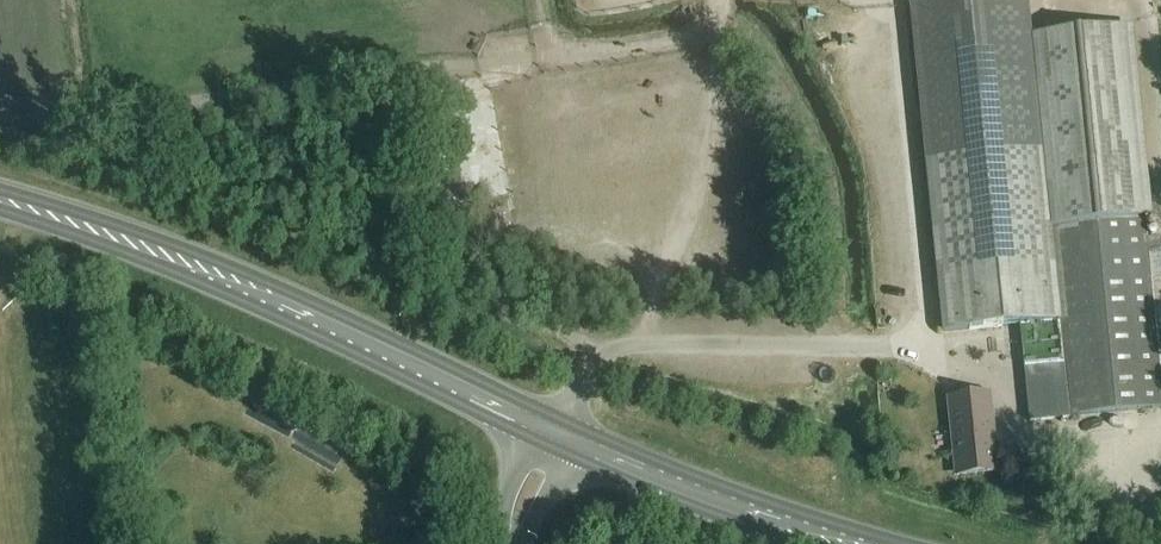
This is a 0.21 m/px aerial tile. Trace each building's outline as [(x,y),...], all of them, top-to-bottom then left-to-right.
[(1031,36),(1028,0),(960,0),(911,5),(944,334),(1020,326),(1030,423),(1069,419),(1069,417),(1160,408),(1160,382),(1125,27),(1031,36)] [(994,453),(997,453),(996,437),(992,437),(988,396),(950,400),(954,441),(951,442),(952,457),(956,457),(958,476),(996,472),(994,453)]
